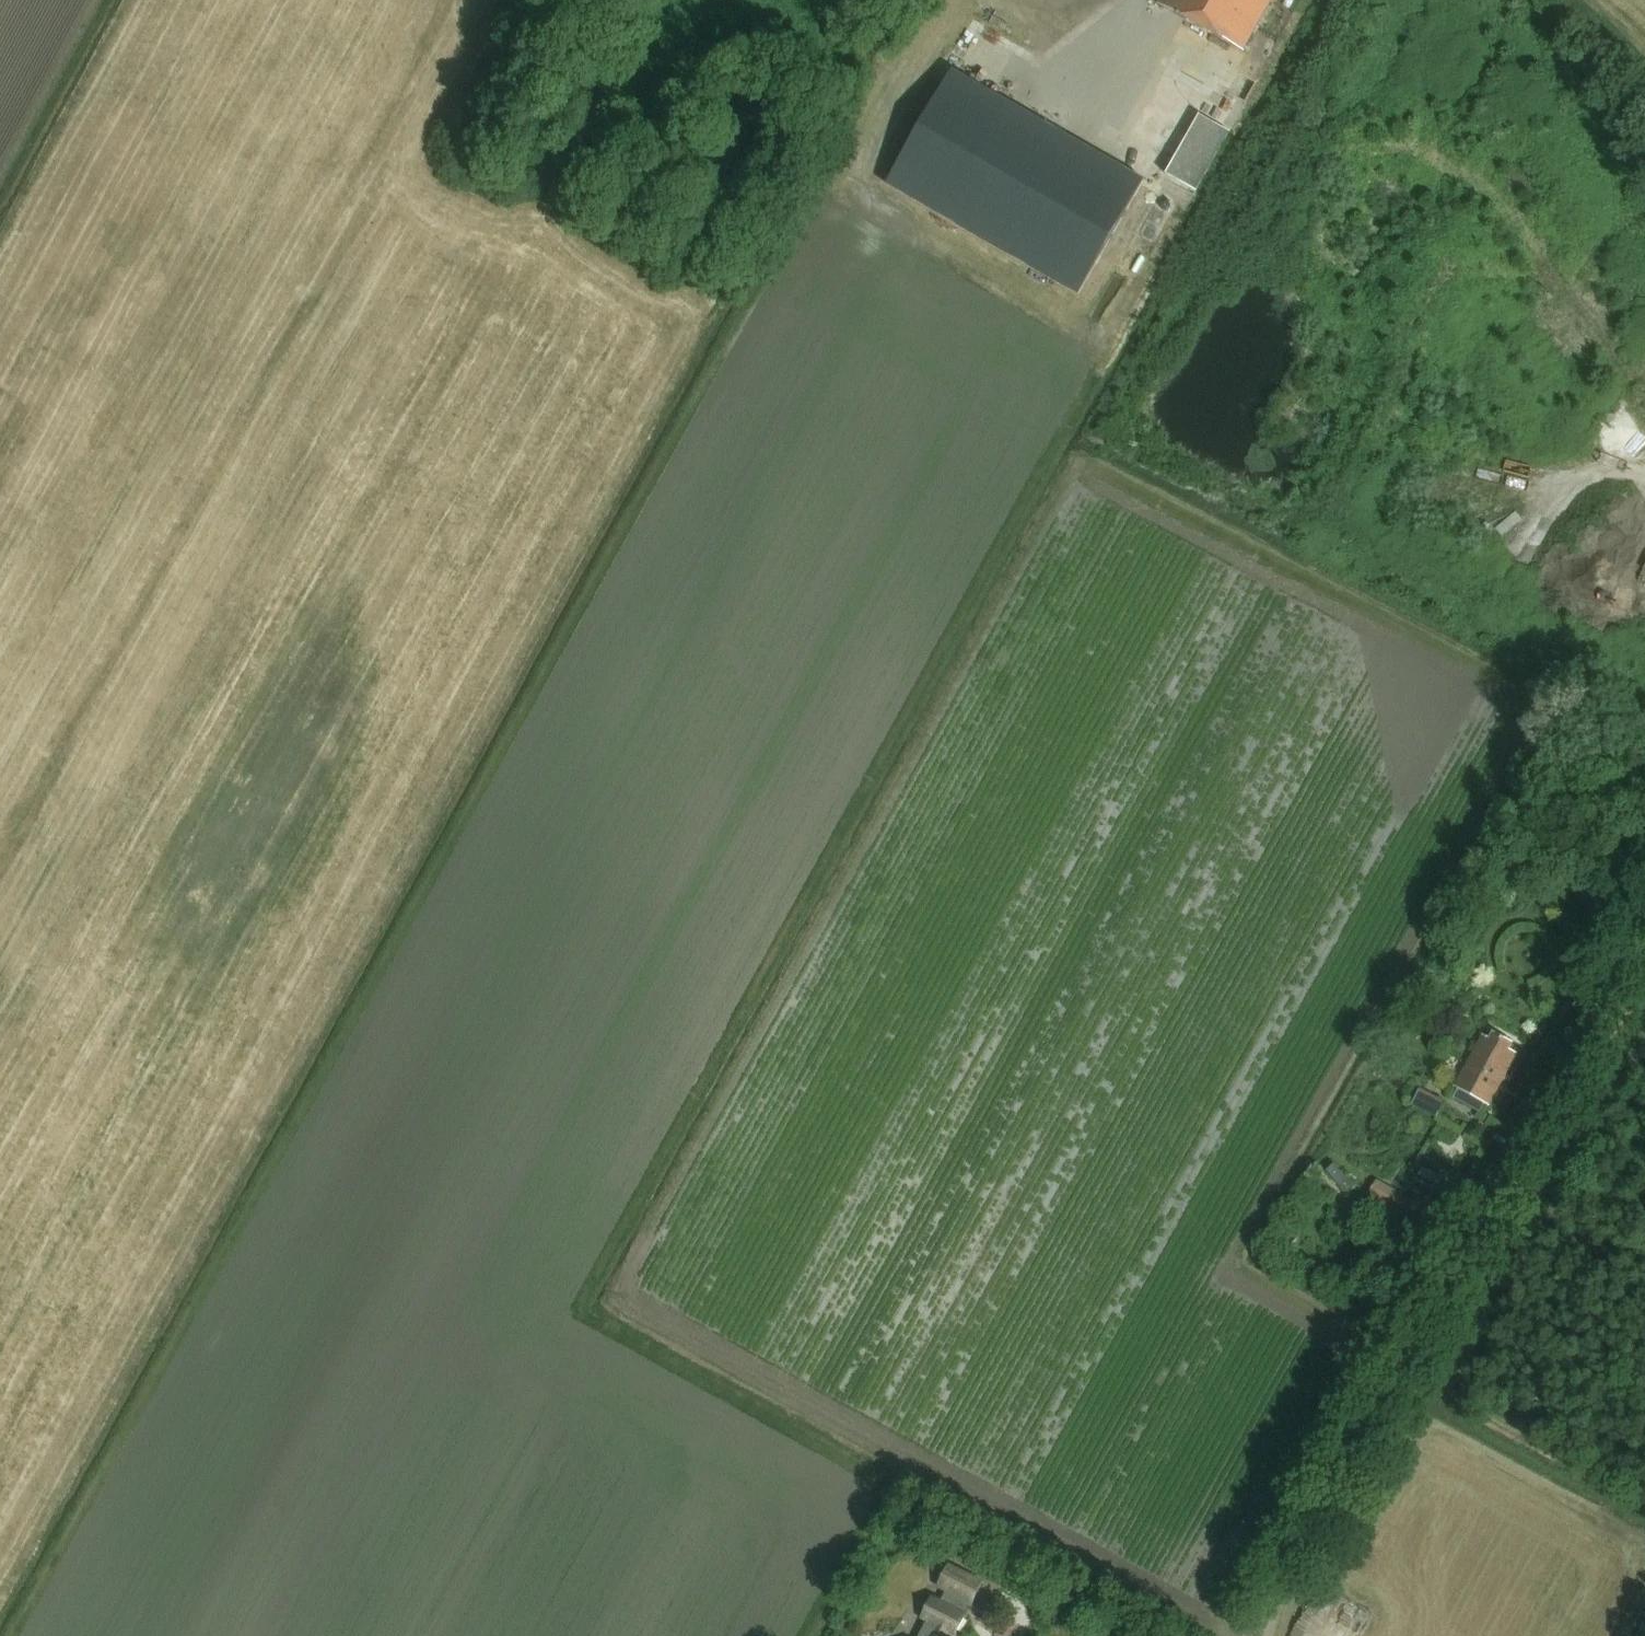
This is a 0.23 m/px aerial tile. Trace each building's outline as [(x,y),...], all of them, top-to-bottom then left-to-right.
[(1164,2),(1247,48),(1273,0),(1165,0),(1164,2)] [(1078,294),(1144,180),(953,70),(887,185),(1078,294)] [(1231,132),(1200,114),(1166,174),(1197,192),(1231,132)] [(1490,1103),(1518,1054),(1509,1049),(1514,1042),(1494,1031),(1490,1039),(1483,1035),(1456,1084),(1490,1103)] [(1415,1106),(1445,1115),(1451,1097),(1421,1088),(1415,1106)] [(1326,1170),(1345,1192),(1353,1185),(1334,1163),(1326,1170)] [(1419,1206),(1377,1182),(1368,1197),(1410,1221),(1419,1206)] [(929,1623),(922,1635),(956,1635),(954,1635),(970,1605),(974,1607),(987,1581),(950,1562),(937,1588),(946,1593),(942,1602),(933,1596),(921,1619),(929,1623)]
